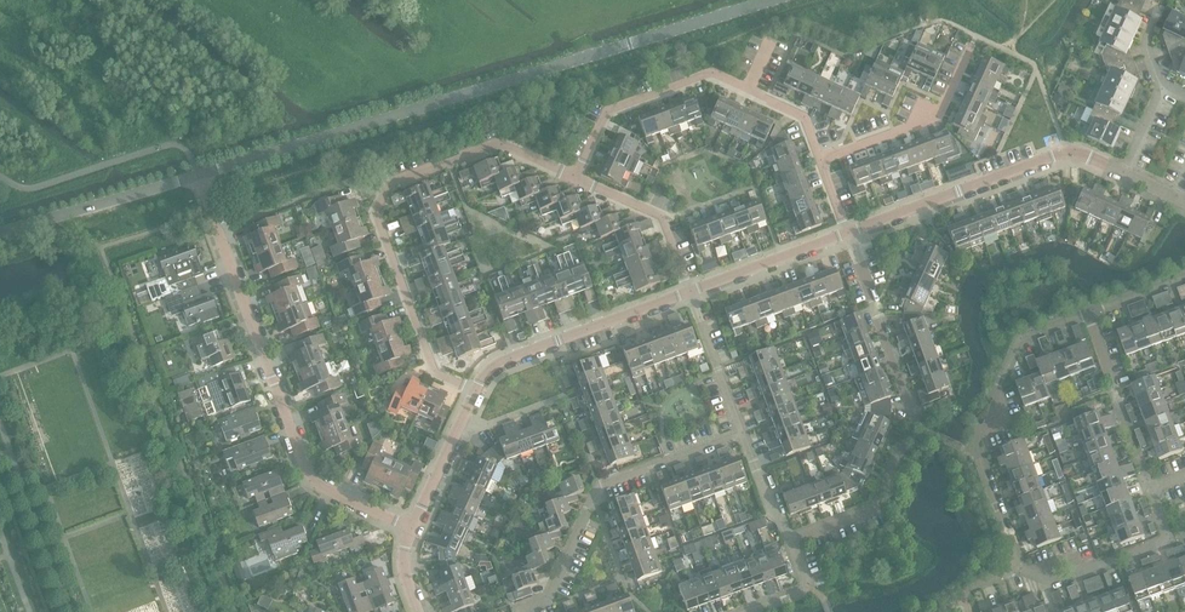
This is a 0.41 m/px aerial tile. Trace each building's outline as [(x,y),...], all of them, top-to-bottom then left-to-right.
[(1119,3),(1140,13),(1146,0),(1120,0),(1119,3)] [(1140,13),(1119,3),(1116,10),(1108,27),(1132,38),(1140,21),(1137,19),(1140,13)] [(1171,55),(1184,50),(1184,18),(1174,13),(1169,24),(1168,24),(1165,30),(1166,31),(1164,37),(1165,41),(1166,41),(1171,55)] [(1132,38),(1108,27),(1099,47),(1104,49),(1101,56),(1107,71),(1132,61),(1128,48),(1132,38)] [(917,44),(915,49),(904,73),(902,77),(908,80),(912,71),(920,75),(929,56),(931,50),(917,44)] [(1171,55),(1177,71),(1181,73),(1181,74),(1184,76),(1184,50),(1171,55)] [(929,56),(920,75),(928,78),(923,87),(930,90),(942,62),(929,56)] [(975,71),(997,81),(1000,73),(1007,76),(1009,71),(984,59),(981,67),(978,65),(975,71)] [(878,93),(890,67),(877,60),(861,95),(867,97),(871,89),(878,93)] [(1138,77),(1132,61),(1107,71),(1109,76),(1103,87),(1128,99),(1133,88),(1134,88),(1137,82),(1136,82),(1135,81),(1138,77)] [(797,92),(807,73),(793,66),(786,81),(779,78),(773,91),(786,97),(790,89),(797,92)] [(890,67),(878,93),(886,96),(882,104),(888,107),(902,77),(904,73),(890,67)] [(976,78),(972,86),(997,97),(1000,92),(993,89),(997,81),(975,71),(973,76),(976,78)] [(801,104),(807,107),(820,79),(807,73),(797,92),(805,96),(801,104)] [(820,79),(807,107),(812,109),(816,101),(824,105),(833,85),(820,79)] [(828,117),(833,119),(846,91),(833,85),(824,105),(831,108),(828,117)] [(997,97),(972,86),(968,93),(965,92),(963,97),(985,108),(988,100),(994,103),(997,97)] [(1120,116),(1128,99),(1103,87),(1095,104),(1092,111),(1114,121),(1117,114),(1120,116)] [(843,113),(851,117),(860,97),(846,91),(833,119),(839,122),(843,113)] [(963,104),(960,112),(985,124),(987,118),(981,115),(985,108),(963,97),(960,103),(963,104)] [(678,101),(687,123),(694,121),(697,127),(703,124),(694,99),(685,102),(684,99),(678,101)] [(717,121),(724,125),(735,102),(729,100),(728,103),(720,99),(708,124),(714,127),(717,121)] [(687,123),(678,101),(673,103),(674,106),(666,109),(675,135),(681,133),(679,126),(687,123)] [(735,136),(746,111),(739,108),(741,105),(735,102),(724,125),(732,128),(730,134),(735,136)] [(1008,103),(1005,116),(1014,118),(1017,105),(1008,103)] [(1110,128),(1114,121),(1092,111),(1086,108),(1080,121),(1092,126),(1087,138),(1111,149),(1119,132),(1110,128)] [(675,135),(666,109),(658,112),(657,109),(651,111),(659,133),(667,131),(670,137),(675,135)] [(659,133),(651,111),(646,113),(647,116),(638,119),(648,145),(654,143),(651,136),(659,133)] [(743,133),(751,137),(761,115),(756,112),(755,115),(746,111),(735,136),(741,139),(743,133)] [(985,124),(960,112),(956,120),(953,118),(950,124),(960,129),(957,134),(974,142),(981,128),(982,129),(985,124)] [(761,115),(751,137),(759,141),(756,146),(762,149),(774,124),(766,120),(767,117),(761,115)] [(997,129),(994,138),(1002,141),(1005,131),(997,129)] [(932,138),(941,164),(947,162),(947,160),(960,155),(954,137),(949,139),(946,130),(939,132),(940,135),(932,138)] [(767,159),(774,156),(777,164),(799,156),(797,150),(794,151),(791,143),(789,143),(786,135),(783,133),(770,146),(771,150),(765,152),(767,159)] [(616,142),(613,150),(639,162),(641,156),(635,153),(639,145),(617,135),(614,141),(616,142)] [(936,166),(941,164),(932,138),(924,141),(923,138),(917,140),(925,163),(934,159),(936,166)] [(918,165),(925,163),(917,140),(912,142),(913,145),(904,148),(914,174),(920,172),(918,165)] [(909,176),(914,174),(904,148),(897,151),(896,148),(890,150),(898,173),(906,169),(909,176)] [(607,157),(604,162),(626,172),(630,165),(636,167),(639,162),(613,150),(609,158),(607,157)] [(890,175),(898,173),(890,150),(884,152),(886,155),(878,158),(887,184),(893,182),(890,175)] [(773,175),(775,180),(801,170),(798,162),(801,161),(799,156),(777,164),(780,172),(773,175)] [(881,186),(887,184),(878,158),(870,161),(868,158),(863,160),(871,183),(879,179),(881,186)] [(476,174),(480,183),(503,174),(501,168),(498,170),(494,160),(459,173),(462,179),(476,174)] [(863,185),(871,183),(863,160),(857,162),(858,165),(850,168),(854,181),(848,183),(852,197),(865,192),(863,185)] [(626,172),(604,162),(602,168),(604,169),(601,177),(626,189),(629,183),(623,180),(626,172)] [(948,170),(951,180),(968,174),(965,164),(948,170)] [(503,174),(480,183),(482,189),(496,183),(500,192),(524,183),(522,178),(518,179),(515,170),(503,174)] [(784,183),(787,191),(809,183),(807,177),(804,179),(801,170),(775,180),(777,186),(784,183)] [(500,192),(502,198),(509,195),(512,204),(520,201),(544,192),(542,187),(538,188),(535,179),(524,183),(500,192)] [(809,183),(787,191),(790,200),(783,202),(785,208),(811,198),(808,190),(811,189),(809,183)] [(1046,183),(1040,185),(1051,213),(1065,208),(1057,188),(1049,191),(1046,183)] [(413,207),(448,194),(446,188),(431,194),(428,185),(420,188),(418,184),(404,189),(406,193),(404,194),(407,200),(410,199),(413,207)] [(1074,208),(1088,215),(1101,187),(1095,184),(1092,193),(1083,189),(1074,208)] [(1037,218),(1051,213),(1040,185),(1034,187),(1038,195),(1030,199),(1037,218)] [(1088,215),(1101,221),(1110,201),(1103,198),(1107,189),(1101,187),(1088,215)] [(544,192),(520,201),(522,207),(537,202),(540,210),(564,202),(562,197),(558,198),(555,188),(544,192)] [(1019,193),(1013,195),(1024,223),(1037,218),(1030,199),(1022,201),(1019,193)] [(448,194),(413,207),(416,216),(413,217),(415,224),(439,214),(436,206),(451,200),(448,194)] [(1010,229),(1024,223),(1013,195),(1007,197),(1011,206),(1003,209),(1010,229)] [(327,212),(333,229),(356,221),(352,210),(356,208),(354,201),(344,205),(341,197),(316,206),(319,215),(327,212)] [(1118,205),(1110,201),(1101,221),(1115,227),(1127,199),(1122,197),(1118,205)] [(575,198),(564,202),(540,210),(542,217),(557,211),(561,220),(584,211),(582,206),(579,207),(575,198)] [(794,211),(797,219),(819,210),(817,204),(814,206),(811,198),(785,208),(787,213),(794,211)] [(744,207),(754,233),(760,231),(757,225),(766,222),(757,199),(751,201),(752,204),(744,207)] [(1115,227),(1128,233),(1137,213),(1129,210),(1133,202),(1127,199),(1115,227)] [(991,203),(986,205),(997,234),(1010,229),(1003,209),(995,212),(991,203)] [(983,239),(997,234),(986,205),(980,207),(983,216),(975,219),(983,239)] [(846,209),(849,215),(854,213),(852,206),(846,209)] [(595,207),(584,211),(561,220),(563,226),(578,220),(581,229),(604,220),(602,215),(599,216),(595,207)] [(754,233),(744,207),(736,210),(735,207),(730,209),(738,232),(746,229),(748,236),(754,233)] [(505,208),(488,214),(499,219),(507,216),(505,208)] [(730,235),(738,232),(730,209),(724,212),(725,214),(717,217),(727,244),(732,242),(730,235)] [(1145,217),(1137,213),(1128,233),(1142,239),(1154,212),(1148,209),(1145,217)] [(819,210),(797,219),(800,227),(793,229),(796,235),(821,226),(818,217),(822,216),(819,210)] [(964,213),(958,215),(971,248),(984,243),(983,239),(975,219),(967,222),(964,213)] [(439,214),(415,224),(417,230),(421,228),(424,237),(459,224),(468,221),(466,214),(442,223),(439,214)] [(971,248),(958,215),(953,217),(956,226),(948,230),(949,232),(936,237),(948,248),(954,246),(957,253),(971,248)] [(604,220),(581,229),(583,235),(598,231),(601,239),(614,234),(624,230),(622,225),(619,226),(615,216),(604,220)] [(257,255),(280,246),(274,230),(282,227),(278,217),(253,227),(256,235),(246,239),(248,246),(253,244),(257,255)] [(721,246),(727,244),(717,217),(709,220),(708,218),(702,220),(711,242),(719,239),(721,246)] [(703,245),(711,242),(702,220),(696,222),(698,225),(689,228),(699,254),(705,252),(703,245)] [(356,221),(333,229),(339,246),(331,249),(335,257),(360,248),(357,240),(367,236),(364,230),(360,231),(356,221)] [(311,223),(297,227),(300,239),(314,235),(311,223)] [(459,224),(424,237),(427,245),(424,246),(426,253),(443,247),(450,245),(447,235),(462,230),(459,224)] [(640,231),(638,224),(637,225),(624,230),(614,234),(617,243),(603,248),(605,254),(640,241),(637,232),(640,231)] [(622,255),(625,264),(649,255),(647,249),(644,251),(640,241),(605,254),(607,260),(622,255)] [(322,245),(312,249),(319,266),(329,262),(322,245)] [(280,246),(257,255),(261,265),(256,267),(259,274),(269,270),(272,278),(298,269),(294,260),(286,263),(280,246)] [(917,251),(914,256),(942,269),(948,255),(929,246),(925,255),(917,251)] [(138,307),(168,296),(169,296),(179,292),(194,286),(191,279),(204,275),(197,258),(196,258),(192,247),(159,259),(166,278),(146,285),(152,302),(142,306),(139,298),(135,300),(138,307)] [(420,256),(422,262),(425,260),(428,268),(428,269),(464,256),(461,250),(447,256),(443,247),(426,253),(420,256)] [(311,250),(303,252),(306,266),(314,265),(311,250)] [(569,253),(563,255),(576,290),(584,287),(586,291),(592,288),(584,264),(575,268),(569,253)] [(576,290),(563,255),(557,258),(562,272),(554,275),(562,299),(569,297),(568,294),(576,290)] [(649,255),(625,264),(628,272),(614,278),(616,284),(651,271),(648,261),(651,260),(649,255)] [(355,288),(378,280),(374,269),(378,267),(376,260),(366,264),(363,256),(338,266),(341,274),(349,271),(355,288)] [(464,256),(428,269),(431,277),(428,278),(431,285),(454,277),(451,268),(466,263),(464,256)] [(942,269),(914,256),(912,262),(920,265),(916,273),(936,282),(942,269)] [(539,264),(533,266),(546,301),(555,298),(556,302),(562,299),(554,275),(545,279),(539,264)] [(522,281),(524,286),(533,310),(539,308),(538,304),(546,301),(533,266),(527,268),(531,278),(522,281)] [(820,273),(829,295),(837,292),(839,299),(845,296),(836,270),(827,273),(826,270),(820,273)] [(651,271),(616,284),(618,290),(633,285),(636,294),(660,285),(658,279),(655,280),(651,271)] [(816,277),(808,280),(818,307),(823,305),(821,298),(829,295),(820,273),(815,275),(816,277)] [(904,277),(902,283),(930,296),(936,282),(916,273),(913,281),(904,277)] [(510,275),(504,277),(517,312),(525,309),(527,313),(533,310),(524,286),(515,290),(510,275)] [(279,314),(302,305),(296,288),(304,285),(300,277),(275,286),(278,294),(268,298),(270,305),(275,303),(279,314)] [(458,285),(454,277),(431,285),(433,292),(436,290),(439,299),(475,286),(472,280),(458,285)] [(517,312),(504,277),(498,279),(503,294),(494,297),(503,321),(510,319),(509,315),(517,312)] [(382,291),(378,280),(355,288),(361,305),(353,308),(356,317),(381,308),(378,299),(389,296),(386,289),(382,291)] [(799,281),(793,283),(802,305),(810,302),(812,309),(818,307),(808,280),(800,283),(799,281)] [(794,308),(802,305),(793,283),(788,285),(789,288),(781,291),(790,317),(796,315),(794,308)] [(930,296),(902,283),(900,288),(908,292),(904,300),(906,301),(904,306),(904,313),(919,314),(921,314),(930,296)] [(169,296),(171,300),(176,314),(183,312),(189,327),(200,323),(200,324),(219,317),(210,293),(198,298),(194,286),(179,292),(169,296)] [(475,286),(439,299),(442,307),(439,308),(441,315),(465,306),(462,297),(477,292),(475,286)] [(772,291),(766,293),(774,316),(782,313),(784,319),(790,317),(781,291),(773,293),(772,291)] [(1169,292),(1161,295),(1166,307),(1174,304),(1169,292)] [(766,318),(774,316),(766,293),(761,295),(762,298),(753,301),(763,327),(769,325),(766,318)] [(1157,310),(1166,307),(1161,295),(1153,298),(1157,310)] [(744,301),(739,303),(747,326),(755,323),(758,329),(763,327),(753,301),(745,304),(744,301)] [(1144,301),(1136,304),(1141,316),(1149,313),(1144,301)] [(739,329),(747,326),(739,303),(733,305),(734,308),(725,311),(735,337),(741,335),(739,329)] [(1133,319),(1141,316),(1136,304),(1128,307),(1133,319)] [(302,305),(279,314),(283,324),(278,326),(281,333),(291,329),(294,337),(319,328),(316,319),(308,322),(302,305)] [(469,315),(465,306),(441,315),(444,321),(447,320),(450,328),(486,315),(483,309),(469,315)] [(825,323),(839,318),(835,309),(822,315),(825,323)] [(1168,314),(1177,338),(1184,335),(1184,322),(1180,309),(1168,314)] [(678,313),(673,315),(676,323),(681,321),(678,313)] [(897,338),(899,343),(928,333),(923,319),(921,320),(919,314),(904,313),(904,321),(905,325),(903,326),(906,334),(897,338)] [(842,328),(845,336),(868,328),(866,322),(863,323),(860,314),(834,324),(836,331),(842,328)] [(1168,314),(1156,319),(1164,342),(1177,338),(1168,314)] [(486,315),(450,328),(453,336),(450,338),(452,345),(476,336),(473,327),(488,322),(486,315)] [(670,325),(676,323),(673,315),(667,317),(670,325)] [(377,348),(400,339),(396,328),(400,327),(398,320),(387,324),(384,316),(360,325),(363,334),(370,331),(377,348)] [(1152,347),(1164,342),(1156,319),(1143,323),(1152,347)] [(649,333),(654,331),(651,323),(646,325),(649,333)] [(1143,323),(1131,328),(1140,351),(1152,347),(1143,323)] [(1085,337),(1080,325),(1072,328),(1076,340),(1085,337)] [(689,326),(678,330),(687,354),(689,359),(704,354),(700,341),(696,343),(689,326)] [(844,352),(870,342),(867,334),(870,333),(868,328),(845,336),(848,344),(842,347),(844,352)] [(1127,356),(1140,351),(1131,328),(1118,332),(1127,356)] [(634,329),(629,331),(632,339),(637,337),(634,329)] [(678,330),(667,334),(676,358),(687,354),(678,330)] [(820,330),(809,332),(813,346),(823,343),(820,330)] [(1068,343),(1063,331),(1055,334),(1059,346),(1068,343)] [(210,358),(213,367),(235,359),(228,340),(221,343),(217,332),(208,335),(209,337),(193,343),(200,362),(210,358)] [(913,354),(933,347),(928,333),(899,343),(901,349),(910,346),(913,354)] [(665,362),(676,358),(667,334),(656,338),(665,362)] [(301,373),(324,364),(318,348),(326,345),(322,336),(297,345),(300,353),(290,357),(292,364),(297,362),(301,373)] [(476,336),(452,345),(440,349),(443,357),(455,352),(455,351),(458,349),(461,358),(496,345),(494,339),(479,344),(476,336)] [(1047,337),(1043,339),(1047,350),(1051,349),(1047,337)] [(656,338),(645,342),(654,366),(665,362),(656,338)] [(404,350),(400,339),(377,348),(383,365),(375,367),(378,376),(403,367),(400,358),(411,355),(408,348),(404,350)] [(1043,352),(1047,350),(1043,339),(1039,340),(1043,352)] [(645,342),(634,346),(643,370),(654,366),(645,342)] [(870,342),(844,352),(846,358),(853,355),(856,363),(878,355),(876,349),(873,350),(870,342)] [(1087,344),(1074,348),(1083,372),(1096,367),(1087,344)] [(645,375),(643,370),(634,346),(623,350),(634,379),(645,375)] [(909,370),(938,360),(933,347),(913,354),(916,362),(907,365),(909,370)] [(1071,377),(1083,372),(1074,348),(1062,353),(1071,377)] [(754,369),(778,360),(773,349),(749,357),(754,369)] [(1062,353),(1050,357),(1059,381),(1071,377),(1062,353)] [(852,374),(854,379),(880,370),(877,361),(880,360),(878,355),(856,363),(858,371),(852,374)] [(1031,371),(1039,368),(1037,362),(1034,356),(1026,359),(1031,371)] [(1037,362),(1039,368),(1041,375),(1042,374),(1046,386),(1059,381),(1050,357),(1037,362)] [(578,378),(602,370),(598,358),(574,367),(578,378)] [(754,369),(758,380),(782,371),(778,360),(754,369)] [(920,373),(923,381),(943,374),(938,360),(909,370),(912,376),(920,373)] [(1158,361),(1147,366),(1150,374),(1161,369),(1158,361)] [(324,364),(301,373),(305,384),(300,385),(303,392),(313,388),(316,397),(341,387),(338,378),(330,381),(324,364)] [(737,369),(739,374),(747,371),(746,366),(737,369)] [(213,402),(217,414),(251,401),(241,373),(232,376),(230,369),(198,380),(202,389),(207,387),(212,399),(210,400),(212,403),(213,402)] [(578,378),(582,389),(606,380),(602,370),(578,378)] [(880,370),(854,379),(856,385),(857,385),(860,393),(865,391),(888,382),(886,376),(883,377),(880,370)] [(1138,373),(1140,378),(1149,375),(1147,370),(1138,373)] [(758,380),(762,391),(786,382),(782,371),(758,380)] [(1184,380),(1182,371),(1176,373),(1179,383),(1184,380)] [(668,388),(686,381),(684,374),(665,381),(668,388)] [(943,374),(923,381),(926,389),(917,392),(922,406),(940,399),(938,392),(949,388),(943,374)] [(1042,374),(1041,375),(1029,379),(1038,403),(1051,398),(1046,386),(1042,374)] [(562,379),(564,384),(572,381),(570,376),(562,379)] [(1133,385),(1137,398),(1161,389),(1156,376),(1133,385)] [(1025,408),(1038,403),(1029,379),(1016,384),(1025,408)] [(1096,379),(1089,381),(1093,392),(1099,390),(1096,379)] [(400,407),(417,415),(427,392),(417,388),(419,383),(412,380),(408,390),(400,386),(389,411),(397,415),(400,407)] [(606,380),(582,389),(586,400),(610,391),(606,380)] [(762,391),(766,402),(790,393),(786,382),(762,391)] [(888,382),(865,391),(860,393),(863,401),(862,401),(864,407),(871,405),(871,410),(891,411),(891,407),(888,399),(890,398),(887,389),(890,388),(888,382)] [(745,391),(747,396),(756,393),(753,388),(745,391)] [(1161,389),(1137,398),(1142,410),(1165,402),(1161,389)] [(586,400),(590,411),(614,402),(610,391),(586,400)] [(438,397),(427,392),(417,415),(433,422),(430,430),(438,434),(449,409),(442,406),(446,396),(440,393),(438,397)] [(790,393),(766,402),(770,413),(794,404),(790,393)] [(323,432),(346,424),(339,407),(347,404),(344,395),(319,404),(322,413),(312,416),(314,423),(319,421),(323,432)] [(570,400),(572,405),(580,402),(578,397),(570,400)] [(614,402),(590,411),(594,422),(618,414),(614,402)] [(1170,414),(1165,402),(1142,410),(1146,423),(1170,414)] [(770,413),(774,424),(798,415),(794,404),(770,413)] [(1126,407),(1129,415),(1135,413),(1131,405),(1126,407)] [(1080,434),(1115,420),(1113,415),(1101,419),(1098,412),(1091,415),(1088,407),(1072,413),(1080,434)] [(227,418),(229,425),(222,427),(228,442),(262,430),(254,408),(227,418)] [(754,413),(756,418),(764,415),(762,410),(754,413)] [(864,429),(886,439),(889,433),(886,432),(890,424),(887,422),(891,414),(891,411),(871,410),(871,415),(864,412),(862,418),(859,426),(864,429)] [(1138,422),(1135,413),(1129,415),(1132,424),(1138,422)] [(541,414),(535,416),(546,446),(559,441),(552,421),(544,424),(541,414)] [(594,422),(598,433),(622,424),(618,414),(594,422)] [(1174,426),(1170,414),(1146,423),(1151,435),(1174,426)] [(774,424),(778,435),(802,426),(798,415),(774,424)] [(533,451),(546,446),(535,416),(529,418),(533,428),(526,431),(533,451)] [(578,422),(580,428),(589,425),(586,419),(578,422)] [(1038,429),(1047,426),(1045,420),(1036,424),(1038,429)] [(1117,426),(1115,420),(1080,434),(1084,446),(1108,437),(1105,430),(1117,426)] [(515,423),(509,426),(520,455),(533,451),(526,431),(519,434),(515,423)] [(346,424),(323,432),(327,443),(322,445),(325,452),(335,448),(338,456),(363,447),(360,438),(352,441),(346,424)] [(598,433),(602,444),(626,435),(622,424),(598,433)] [(590,430),(589,425),(580,428),(582,433),(590,430)] [(507,460),(520,455),(509,426),(503,428),(507,438),(499,441),(500,442),(490,450),(500,462),(506,458),(507,460)] [(778,435),(782,446),(806,437),(802,426),(778,435)] [(886,439),(864,429),(859,426),(855,434),(855,433),(852,439),(877,451),(881,443),(884,444),(886,439)] [(1174,426),(1151,435),(1155,447),(1179,438),(1174,426)] [(1135,431),(1138,440),(1143,438),(1140,429),(1135,431)] [(762,435),(764,440),(772,437),(770,432),(762,435)] [(1123,442),(1120,433),(1115,435),(1118,444),(1123,442)] [(626,435),(602,444),(606,455),(630,446),(626,435)] [(1043,437),(1046,446),(1052,444),(1049,435),(1043,437)] [(237,446),(240,453),(233,456),(238,471),(272,458),(264,436),(237,446)] [(774,442),(772,437),(764,440),(766,445),(774,442)] [(810,448),(806,437),(782,446),(786,457),(810,448)] [(1112,450),(1108,437),(1084,446),(1089,459),(1112,450)] [(1143,438),(1138,440),(1141,448),(1147,446),(1143,438)] [(1184,451),(1179,438),(1155,447),(1160,460),(1184,451)] [(856,447),(852,455),(874,465),(876,459),(874,458),(877,451),(852,439),(850,444),(856,447)] [(1000,464),(1029,453),(1025,440),(1001,448),(1004,457),(998,459),(1000,464)] [(587,444),(589,449),(597,446),(595,441),(587,444)] [(385,485),(395,463),(378,456),(382,448),(373,444),(362,468),(370,472),(366,482),(373,485),(375,481),(385,485)] [(1055,453),(1052,444),(1046,446),(1050,455),(1055,453)] [(599,451),(597,446),(589,449),(590,454),(599,451)] [(630,446),(606,455),(611,467),(635,458),(630,446)] [(1129,457),(1126,449),(1121,450),(1124,459),(1129,457)] [(465,461),(462,467),(491,480),(497,467),(495,466),(500,462),(490,450),(479,459),(478,458),(475,465),(465,461)] [(1112,450),(1089,459),(1093,471),(1117,462),(1112,450)] [(772,462),(780,459),(778,453),(770,456),(772,462)] [(1034,465),(1029,453),(1000,464),(1002,468),(1007,465),(1010,474),(1034,465)] [(706,455),(701,457),(704,465),(709,463),(706,455)] [(874,465),(852,455),(849,463),(842,460),(840,466),(846,469),(843,471),(842,471),(858,488),(858,487),(863,476),(865,477),(869,469),(871,470),(874,465)] [(701,457),(696,459),(699,467),(704,465),(701,457)] [(728,463),(737,488),(748,484),(739,459),(728,463)] [(1052,462),(1056,471),(1061,469),(1058,460),(1052,462)] [(1120,469),(1117,462),(1093,471),(1098,483),(1134,470),(1132,464),(1120,469)] [(395,463),(385,485),(395,490),(393,494),(400,497),(404,487),(412,491),(423,467),(415,463),(411,471),(395,463)] [(603,463),(595,466),(597,472),(605,469),(603,463)] [(728,463),(717,467),(726,492),(737,488),(728,463)] [(677,475),(682,473),(679,465),(674,467),(677,475)] [(1009,488),(1039,477),(1034,465),(1010,474),(1013,482),(1008,484),(1009,488)] [(470,477),(466,484),(485,493),(491,480),(462,467),(460,472),(470,477)] [(715,496),(726,492),(717,467),(706,471),(715,496)] [(833,477),(824,480),(833,503),(838,501),(837,497),(846,494),(836,469),(830,471),(833,477)] [(1064,478),(1061,469),(1056,471),(1059,480),(1064,478)] [(1136,475),(1134,470),(1098,483),(1103,496),(1126,487),(1124,480),(1136,475)] [(706,471),(695,475),(704,500),(715,496),(706,471)] [(255,496),(258,503),(285,493),(277,472),(243,484),(249,499),(255,496)] [(665,480),(662,472),(657,474),(660,482),(665,480)] [(693,504),(704,500),(695,475),(684,479),(693,504)] [(827,505),(833,503),(824,480),(817,483),(814,477),(809,479),(818,505),(826,502),(827,505)] [(1043,490),(1039,477),(1009,488),(1011,492),(1016,490),(1019,498),(1043,490)] [(551,498),(553,503),(553,504),(570,498),(572,503),(579,501),(577,495),(584,492),(578,479),(559,486),(562,493),(551,498)] [(684,479),(673,483),(682,508),(693,504),(684,479)] [(810,508),(818,505),(809,479),(803,481),(805,487),(797,490),(806,513),(811,511),(810,508)] [(671,512),(682,508),(673,483),(662,487),(671,512)] [(453,486),(451,492),(480,505),(485,493),(466,484),(463,490),(453,486)] [(1061,487),(1065,496),(1070,494),(1067,485),(1061,487)] [(800,515),(806,513),(797,490),(789,493),(787,487),(781,489),(791,515),(799,512),(800,515)] [(1126,487),(1103,496),(1107,508),(1131,499),(1126,487)] [(1018,513),(1048,502),(1043,490),(1019,498),(1023,507),(1017,509),(1018,513)] [(458,502),(455,509),(474,518),(480,505),(451,492),(448,497),(458,502)] [(293,515),(285,493),(258,503),(260,510),(254,512),(259,527),(293,515)] [(651,496),(653,501),(661,498),(659,493),(651,496)] [(614,515),(638,507),(642,505),(638,494),(634,496),(634,495),(610,504),(614,515)] [(1073,503),(1070,494),(1065,496),(1068,505),(1073,503)] [(522,495),(519,502),(524,504),(528,498),(522,495)] [(567,505),(572,503),(570,498),(553,504),(553,503),(546,506),(550,519),(551,519),(562,515),(562,516),(570,513),(567,505)] [(1139,500),(1142,509),(1148,507),(1144,498),(1139,500)] [(1135,512),(1131,499),(1107,508),(1112,520),(1135,512)] [(1052,514),(1048,502),(1018,513),(1020,517),(1026,515),(1029,523),(1052,514)] [(1079,508),(1083,517),(1088,515),(1085,506),(1079,508)] [(642,518),(638,507),(614,515),(618,526),(642,518)] [(1151,516),(1148,507),(1142,509),(1145,518),(1151,516)] [(442,511),(439,517),(468,530),(474,518),(455,509),(452,516),(442,511)] [(1071,512),(1074,520),(1079,518),(1076,510),(1071,512)] [(1135,512),(1112,520),(1116,533),(1140,524),(1135,512)] [(1027,538),(1057,527),(1052,514),(1029,523),(1032,532),(1026,534),(1027,538)] [(534,534),(536,540),(553,534),(555,540),(562,537),(560,532),(567,529),(562,516),(562,515),(551,519),(550,519),(542,522),(545,530),(534,534)] [(659,517),(661,523),(669,520),(667,515),(659,517)] [(446,527),(443,534),(462,543),(468,530),(439,517),(436,523),(446,527)] [(618,526),(622,537),(646,528),(642,518),(618,526)] [(1082,527),(1079,518),(1074,520),(1077,529),(1082,527)] [(765,519),(755,522),(758,531),(768,527),(765,519)] [(755,522),(750,524),(753,532),(758,531),(755,522)] [(1157,532),(1154,523),(1153,523),(1148,525),(1152,534),(1157,532)] [(1145,537),(1140,524),(1116,533),(1121,545),(1145,537)] [(264,541),(268,540),(273,554),(307,542),(302,527),(282,534),(280,527),(261,534),(264,541)] [(1057,527),(1027,538),(1029,542),(1035,540),(1038,548),(1062,539),(1057,527)] [(650,539),(646,528),(622,537),(626,548),(650,539)] [(323,557),(350,547),(351,550),(365,545),(362,537),(353,540),(349,531),(317,543),(319,550),(310,553),(314,564),(324,560),(323,557)] [(505,531),(502,538),(508,540),(511,534),(505,531)] [(456,556),(462,543),(443,534),(440,541),(430,536),(427,542),(439,548),(440,561),(456,560),(455,555),(456,556)] [(551,541),(555,540),(553,534),(536,540),(529,542),(534,555),(534,556),(545,552),(553,549),(551,541)] [(666,539),(669,545),(676,542),(674,536),(666,539)] [(716,536),(711,538),(714,547),(719,545),(716,536)] [(711,538),(706,540),(709,548),(714,547),(711,538)] [(654,550),(650,539),(626,548),(630,559),(654,550)] [(697,553),(694,544),(689,546),(692,555),(697,553)] [(1175,549),(1177,554),(1184,552),(1184,550),(1184,546),(1175,549)] [(1168,558),(1177,554),(1175,549),(1166,552),(1168,558)] [(630,559),(634,570),(658,561),(654,550),(630,559)] [(778,551),(767,555),(776,579),(787,575),(778,551)] [(517,570),(519,576),(536,570),(539,576),(545,574),(543,568),(550,565),(545,552),(534,556),(534,555),(526,558),(528,566),(517,570)] [(765,583),(776,579),(767,555),(756,559),(765,583)] [(1159,555),(1150,558),(1152,564),(1161,560),(1159,555)] [(1143,567),(1152,564),(1150,558),(1141,561),(1143,567)] [(676,568),(684,565),(682,559),(674,562),(676,568)] [(744,559),(733,563),(743,591),(754,587),(745,563),(744,559)] [(756,559),(745,563),(754,587),(765,583),(756,559)] [(432,584),(434,590),(464,579),(459,566),(457,567),(456,560),(440,561),(441,572),(440,573),(443,580),(432,584)] [(662,573),(658,561),(634,570),(638,581),(662,573)] [(1176,590),(1184,586),(1184,576),(1180,561),(1167,566),(1176,590)] [(732,595),(743,591),(733,563),(722,567),(723,571),(732,595)] [(1134,564),(1125,567),(1127,573),(1136,570),(1134,564)] [(1155,570),(1164,594),(1176,590),(1167,566),(1155,570)] [(370,581),(363,584),(373,611),(395,603),(382,569),(367,574),(370,581)] [(519,576),(512,578),(517,592),(537,585),(534,578),(539,576),(536,570),(519,576)] [(1142,575),(1151,599),(1164,594),(1155,570),(1142,575)] [(723,571),(712,575),(721,599),(732,595),(723,571)] [(1108,574),(1104,575),(1109,587),(1113,586),(1108,574)] [(710,603),(721,599),(712,575),(701,579),(710,603)] [(1139,604),(1151,599),(1142,575),(1130,580),(1139,604)] [(1100,577),(1092,580),(1096,592),(1105,589),(1100,577)] [(373,611),(363,584),(356,586),(354,579),(339,585),(349,611),(370,611),(373,611)] [(447,592),(450,599),(469,592),(464,579),(434,590),(436,596),(447,592)] [(701,579),(690,583),(699,607),(710,603),(701,579)] [(1096,592),(1092,580),(1084,583),(1088,595),(1096,592)] [(699,607),(690,583),(679,587),(688,611),(699,607)] [(1076,585),(1068,588),(1072,601),(1080,598),(1076,585)] [(609,596),(614,594),(611,586),(606,588),(609,596)] [(1118,611),(1133,611),(1124,589),(1111,594),(1118,611)] [(469,592),(450,599),(452,606),(442,610),(442,611),(473,611),(471,607),(474,606),(469,592)] [(1059,592),(1056,593),(1060,605),(1064,604),(1059,592)] [(1060,605),(1056,593),(1051,595),(1056,607),(1060,605)] [(587,604),(593,602),(590,594),(584,596),(587,604)] [(1099,599),(1104,611),(1118,611),(1111,594),(1099,599)] [(634,611),(628,595),(616,600),(621,611),(634,611)] [(1046,605),(1038,608),(1034,595),(1028,598),(1034,611),(1048,611),(1046,605)] [(1028,598),(1023,600),(1028,611),(1027,611),(1034,611),(1028,598)] [(1099,599),(1087,603),(1090,611),(1104,611),(1099,599)] [(616,600),(605,604),(609,611),(621,611),(616,600)] [(572,601),(567,602),(570,611),(575,609),(572,601)] [(1004,607),(1006,611),(1020,611),(1016,602),(1004,607)] [(1075,608),(1077,611),(1090,611),(1087,603),(1075,608)] [(605,604),(595,608),(596,611),(609,611),(605,604)]
